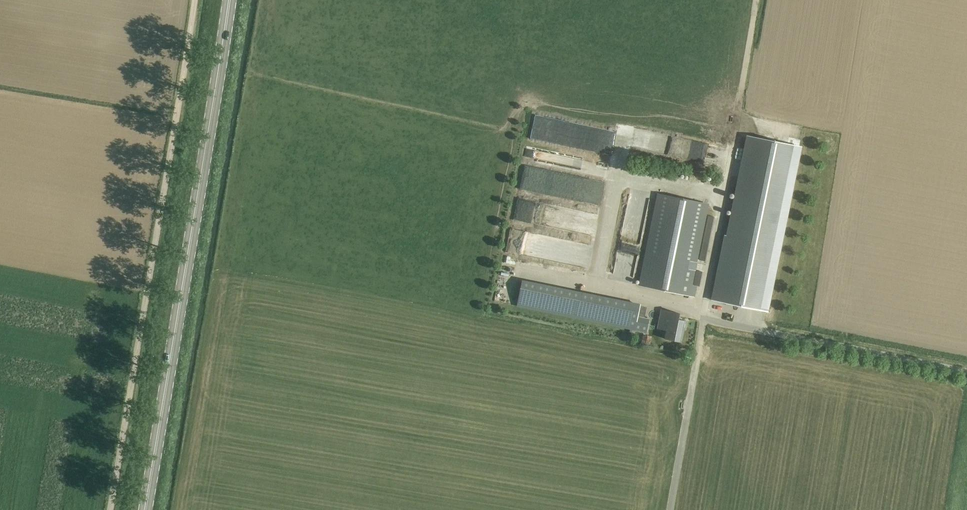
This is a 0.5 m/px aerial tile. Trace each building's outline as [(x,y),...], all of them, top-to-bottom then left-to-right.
[(725,235),(712,300),(760,310),(794,145),(748,136),(728,235),(725,235)] [(525,155),(536,157),(537,151),(526,148),(525,155)] [(523,166),(520,189),(575,198),(577,184),(584,185),(586,176),(523,166)] [(708,204),(658,194),(639,285),(694,296),(695,292),(690,291),(708,204)] [(514,218),(532,221),(534,201),(517,199),(514,218)] [(509,230),(506,252),(586,263),(589,242),(509,230)] [(625,328),(635,330),(638,316),(640,306),(630,304),(625,328)] [(660,317),(657,328),(663,329),(666,330),(665,339),(682,342),(683,333),(682,333),(683,326),(677,325),(678,320),(680,314),(661,310),(660,317)] [(649,319),(638,316),(635,330),(646,332),(649,319)]
